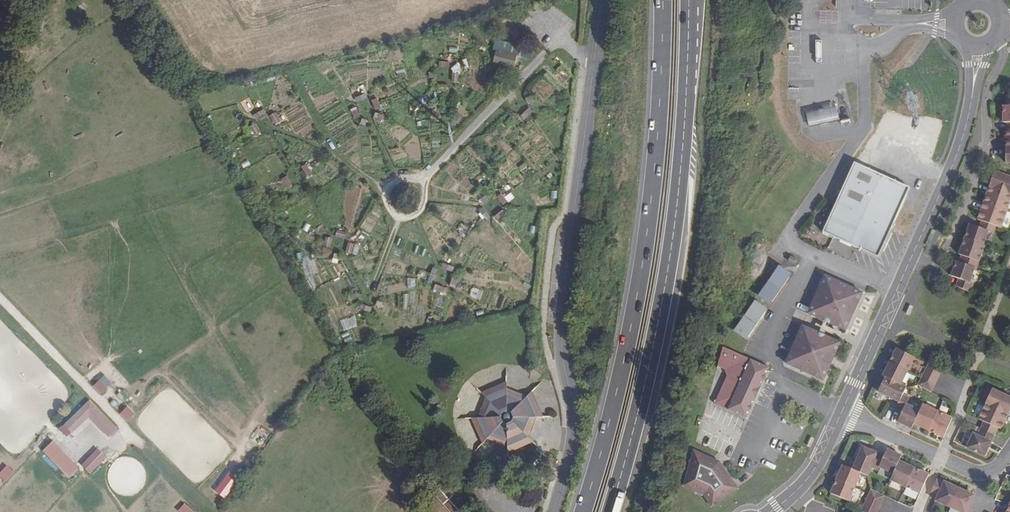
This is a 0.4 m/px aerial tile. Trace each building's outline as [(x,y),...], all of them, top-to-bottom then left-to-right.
[(493,41),(492,61),(514,62),(515,42),(493,41)] [(521,56),(529,58),(532,50),(524,47),(521,56)] [(358,94),(368,92),(366,83),(356,85),(358,94)] [(370,101),(374,110),(380,108),(376,98),(370,101)] [(835,109),(806,116),(809,130),(838,123),(835,109)] [(271,124),(278,123),(277,113),(270,114),(271,124)] [(374,113),(372,119),(383,121),(384,115),(374,113)] [(253,135),(260,133),(255,122),(249,124),(253,135)] [(419,145),(407,149),(411,163),(423,160),(419,145)] [(878,258),(890,230),(902,204),(909,187),(853,162),(822,233),(878,258)] [(306,175),(311,172),(306,163),(301,166),(306,175)] [(994,172),(989,186),(1009,194),(1009,178),(994,172)] [(285,188),(291,185),(286,175),(280,178),(285,188)] [(989,186),(983,203),(1006,211),(1009,200),(1009,194),(989,186)] [(994,225),(1000,228),(1006,211),(983,203),(977,219),(982,221),(994,225)] [(478,211),(484,220),(490,216),(483,207),(478,211)] [(984,246),(985,246),(994,225),(982,221),(979,227),(969,224),(964,239),(984,246)] [(974,268),(976,269),(984,246),(964,239),(958,255),(961,257),(959,263),(974,268)] [(347,254),(357,254),(357,242),(347,242),(347,254)] [(959,263),(956,262),(951,277),(958,280),(956,286),(970,291),(974,279),(971,278),(974,268),(959,263)] [(777,270),(760,295),(772,303),(789,279),(777,270)] [(860,293),(823,277),(807,314),(843,330),(860,293)] [(435,283),(433,290),(443,293),(445,286),(435,283)] [(489,301),(500,305),(502,297),(491,294),(489,301)] [(753,305),(736,330),(748,338),(765,313),(753,305)] [(838,342),(801,326),(785,363),(821,379),(838,342)] [(769,369),(723,348),(717,367),(724,370),(728,381),(724,383),(714,405),(746,420),(769,369)] [(891,363),(908,372),(915,358),(898,349),(891,363)] [(885,377),(901,385),(908,372),(891,363),(884,377),(885,377)] [(938,378),(941,371),(929,365),(926,372),(938,378)] [(935,385),(938,378),(926,372),(923,379),(935,385)] [(111,383),(103,375),(92,385),(100,393),(111,383)] [(900,400),(907,388),(901,385),(885,377),(877,393),(899,402),(900,400)] [(931,392),(935,385),(923,379),(919,386),(931,392)] [(506,387),(506,382),(480,392),(485,397),(477,418),(471,418),(482,443),(486,439),(507,448),(507,454),(533,442),(528,438),(537,417),(543,417),(531,392),(527,395),(506,387)] [(1008,414),(1009,410),(1009,397),(993,390),(986,403),(1008,414)] [(914,424),(920,411),(906,405),(907,403),(900,400),(899,402),(896,408),(903,411),(898,422),(912,428),(914,424)] [(89,401),(64,425),(73,434),(89,419),(109,438),(117,429),(89,401)] [(981,429),(994,435),(998,428),(1001,430),(1008,414),(986,403),(979,419),(984,422),(981,429)] [(914,424),(929,431),(938,412),(923,405),(920,411),(914,424)] [(135,414),(127,406),(119,414),(127,421),(135,414)] [(944,437),(952,418),(938,412),(929,431),(944,437)] [(258,426),(250,439),(257,444),(265,430),(258,426)] [(985,456),(995,435),(994,435),(981,429),(978,435),(974,433),(967,448),(985,456)] [(53,442),(43,452),(69,479),(79,470),(53,442)] [(862,473),(868,476),(872,466),(877,454),(863,447),(854,470),(862,473)] [(106,457),(97,448),(81,464),(90,473),(106,457)] [(880,467),(894,473),(900,461),(902,456),(887,450),(884,456),(877,454),(872,466),(879,469),(880,467)] [(718,463),(693,451),(682,486),(701,495),(709,508),(735,491),(718,463)] [(915,468),(900,461),(894,473),(891,480),(906,487),(915,468)] [(844,466),(837,481),(855,490),(862,473),(854,470),(844,466)] [(7,468),(1,476),(8,482),(14,474),(7,468)] [(929,474),(915,468),(906,487),(921,493),(929,474)] [(239,478),(227,470),(213,490),(225,498),(239,478)] [(936,501),(951,508),(960,489),(945,482),(944,483),(937,480),(931,493),(939,496),(936,501)] [(855,490),(837,481),(832,494),(850,501),(855,490)] [(436,489),(446,511),(451,511),(459,508),(447,484),(436,489)] [(960,511),(967,511),(974,496),(960,489),(951,508),(960,511)] [(881,504),(884,496),(872,491),(869,498),(881,504)] [(881,504),(869,498),(866,505),(879,511),(881,504)]
